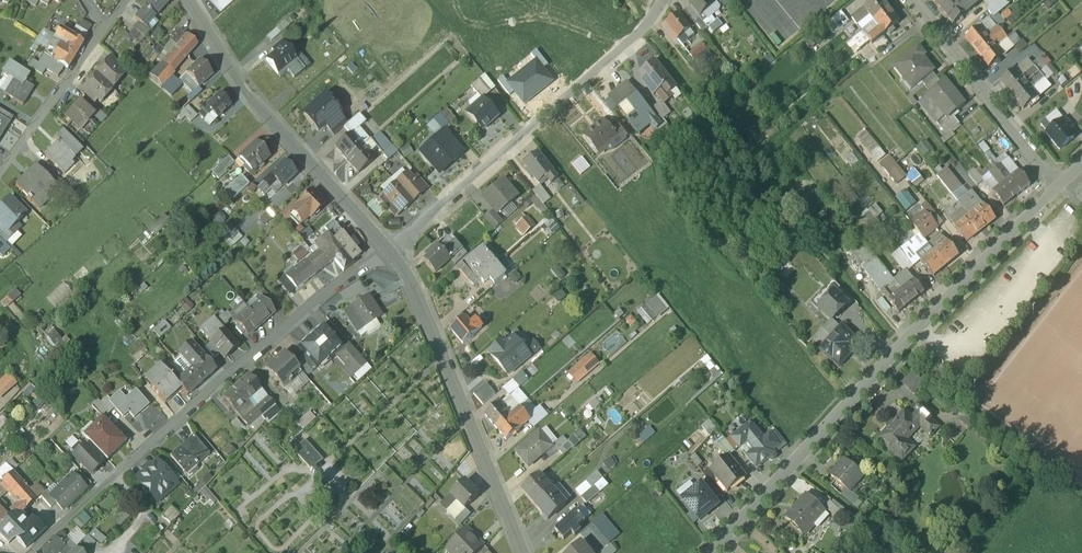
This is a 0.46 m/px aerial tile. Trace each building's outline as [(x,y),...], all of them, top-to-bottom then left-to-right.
[(135,17),(140,21),(144,26),(145,25),(169,1),(168,0),(148,0),(143,5),(144,6),(135,17)] [(221,13),(235,0),(209,0),(221,13)] [(688,4),(691,7),(699,17),(700,17),(703,14),(714,5),(709,0),(693,0),(688,4)] [(863,8),(869,16),(874,22),(889,10),(881,0),(874,0),(863,8)] [(942,12),(956,0),(932,0),(942,12)] [(957,0),(956,0),(942,12),(953,25),(968,13),(967,12),(963,7),(957,0)] [(963,7),(967,12),(976,5),(972,0),(971,0),(963,7)] [(984,2),(989,8),(989,9),(999,0),(986,0),(984,2)] [(989,9),(989,8),(987,10),(993,17),(1008,4),(1005,0),(999,0),(989,9)] [(699,17),(691,7),(686,11),(694,21),(699,17)] [(857,25),(869,16),(863,8),(852,18),(857,25)] [(889,10),(874,22),(879,29),(883,35),(899,23),(889,10)] [(686,11),(685,11),(679,16),(690,29),(696,24),(694,21),(686,11)] [(731,12),(717,23),(719,26),(734,16),(731,12)] [(826,24),(834,34),(849,22),(841,12),(826,24)] [(707,19),(703,14),(700,17),(699,17),(694,21),(696,24),(702,32),(708,27),(715,21),(711,16),(707,19)] [(679,15),(666,26),(668,28),(665,31),(674,42),(677,39),(682,45),(688,40),(684,34),(690,29),(679,16),(679,15)] [(84,37),(91,25),(81,19),(74,31),(84,37)] [(144,26),(140,21),(134,27),(144,37),(150,30),(145,25),(144,26)] [(715,21),(708,27),(713,33),(720,27),(719,26),(717,23),(715,21)] [(60,28),(45,53),(64,65),(68,67),(83,42),(60,28)] [(180,28),(171,39),(172,39),(177,45),(187,34),(180,28)] [(979,28),(965,40),(977,54),(991,42),(979,28)] [(276,29),(267,37),(271,42),(281,33),(276,29)] [(879,29),(866,39),(871,45),(883,35),(879,29)] [(169,53),(162,61),(172,70),(197,43),(187,34),(177,45),(169,53)] [(172,39),(164,48),(163,48),(169,53),(177,45),(172,39)] [(1028,47),(1022,40),(1015,47),(1020,54),(1028,47)] [(148,44),(140,53),(152,63),(156,57),(163,48),(164,48),(156,42),(152,47),(148,44)] [(282,42),(272,50),(275,53),(267,60),(280,77),(288,71),(286,67),(296,59),(282,42)] [(991,42),(977,54),(989,68),(1003,57),(991,42)] [(699,59),(698,57),(706,50),(702,44),(690,55),(695,62),(699,59)] [(924,55),(918,47),(894,67),(907,82),(911,78),(916,85),(921,81),(931,72),(933,71),(922,57),(924,55)] [(163,48),(156,57),(162,62),(162,61),(169,53),(163,48)] [(536,50),(531,54),(536,61),(543,69),(548,65),(536,50)] [(64,65),(45,53),(39,63),(46,68),(58,75),(64,65)] [(124,65),(112,55),(108,60),(108,61),(119,71),(124,65)] [(46,68),(39,63),(32,59),(28,65),(43,74),(46,68)] [(96,74),(85,87),(86,88),(86,87),(97,97),(101,101),(113,88),(112,87),(123,74),(119,71),(108,61),(108,60),(107,59),(95,73),(96,74)] [(296,59),(286,67),(288,71),(294,79),(305,70),(296,59)] [(200,60),(186,72),(198,86),(199,85),(212,74),(200,60)] [(30,74),(9,61),(2,72),(15,81),(7,95),(23,105),(34,87),(26,82),(27,81),(26,80),(30,74)] [(162,62),(150,75),(162,85),(172,75),(170,73),(172,70),(162,61),(162,62)] [(536,61),(522,72),(538,92),(553,81),(543,69),(536,61)] [(676,88),(655,62),(640,73),(644,78),(642,80),(654,95),(656,94),(664,104),(673,97),(669,93),(676,88)] [(1046,68),(1039,73),(1044,79),(1047,82),(1053,76),(1046,68)] [(1025,85),(1014,71),(1001,82),(1012,96),(1025,85)] [(198,86),(186,72),(180,78),(192,91),(198,86)] [(522,72),(508,83),(515,92),(524,104),(538,92),(522,72)] [(936,78),(931,72),(921,81),(925,86),(936,78)] [(1039,73),(1029,82),(1034,88),(1044,79),(1039,73)] [(172,75),(162,85),(172,94),(178,87),(182,84),(172,75)] [(503,77),(498,81),(510,96),(515,92),(508,83),(503,77)] [(480,80),(471,87),(482,100),(491,93),(480,80)] [(965,104),(946,81),(919,103),(936,124),(938,122),(941,127),(954,117),(952,115),(965,104)] [(188,90),(182,84),(178,87),(184,94),(188,90)] [(190,93),(187,96),(190,100),(202,89),(199,85),(198,86),(190,93)] [(649,112),(627,85),(605,103),(612,112),(617,108),(639,135),(651,126),(649,123),(654,120),(656,122),(657,121),(649,112)] [(1037,99),(1025,85),(1012,96),(1024,110),(1028,106),(1037,99)] [(97,97),(86,87),(86,88),(82,92),(86,96),(93,102),(97,97)] [(219,93),(206,105),(217,117),(218,117),(230,105),(219,93)] [(769,101),(765,95),(759,100),(763,105),(769,101)] [(93,102),(86,96),(82,101),(96,113),(100,109),(93,102)] [(1037,99),(1028,106),(1030,109),(1039,101),(1037,99)] [(79,100),(65,116),(81,130),(96,113),(82,101),(79,100)] [(318,132),(325,125),(335,117),(320,101),(304,116),(318,132)] [(484,102),(469,115),(483,131),(498,117),(484,102)] [(669,114),(660,103),(654,107),(663,119),(669,114)] [(198,114),(188,104),(182,110),(183,111),(186,115),(191,120),(198,114)] [(786,108),(783,104),(777,109),(780,112),(786,108)] [(217,117),(206,105),(199,112),(205,118),(210,113),(215,119),(217,117)] [(663,119),(654,107),(649,112),(657,121),(656,122),(657,124),(658,123),(663,119)] [(0,109),(0,116),(7,120),(10,122),(13,117),(0,109)] [(1051,131),(1046,134),(1059,150),(1073,138),(1065,128),(1069,125),(1067,122),(1068,121),(1066,118),(1063,120),(1055,111),(1043,121),(1051,131)] [(348,124),(339,114),(335,117),(325,125),(335,136),(344,127),(348,124)] [(350,134),(351,135),(366,122),(359,114),(348,124),(344,127),(350,134)] [(440,114),(427,126),(436,137),(444,130),(445,132),(451,126),(440,114)] [(954,117),(941,127),(947,134),(959,124),(954,117)] [(656,122),(654,120),(649,123),(651,126),(655,130),(660,126),(658,123),(657,124),(656,122)] [(631,136),(618,121),(612,125),(613,126),(610,129),(617,138),(617,139),(620,144),(631,136)] [(610,129),(605,122),(585,138),(598,154),(617,139),(617,138),(610,129)] [(694,122),(687,127),(692,133),(698,128),(694,122)] [(864,129),(856,137),(879,161),(887,154),(864,129)] [(436,137),(428,144),(430,147),(424,153),(430,160),(428,162),(437,172),(452,159),(454,161),(464,153),(445,132),(444,130),(436,137)] [(82,150),(63,131),(55,139),(58,142),(57,142),(59,144),(55,147),(54,147),(45,155),(61,171),(82,150)] [(387,140),(379,132),(370,139),(370,140),(376,147),(378,149),(387,140)] [(350,134),(335,147),(347,160),(362,147),(361,147),(351,135),(350,134)] [(370,139),(361,147),(362,147),(364,145),(366,148),(364,149),(368,154),(376,147),(370,140),(370,139)] [(387,140),(378,149),(383,154),(389,148),(386,145),(389,143),(387,140)] [(256,141),(239,157),(245,163),(253,171),(269,156),(256,141)] [(931,150),(925,143),(918,148),(924,155),(931,150)] [(389,148),(383,154),(388,160),(397,152),(392,146),(389,148)] [(333,170),(346,160),(335,147),(322,157),(333,170)] [(362,147),(347,160),(358,173),(373,160),(368,154),(364,149),(362,147)] [(406,147),(400,151),(404,158),(410,154),(406,147)] [(559,178),(538,152),(524,164),(528,169),(525,171),(531,178),(533,176),(539,184),(547,178),(551,184),(559,178)] [(229,155),(212,170),(218,177),(234,162),(229,155)] [(861,163),(854,155),(848,160),(855,168),(861,163)] [(245,163),(239,157),(236,160),(241,165),(243,163),(243,164),(245,163)] [(582,158),(573,165),(581,176),(590,168),(582,158)] [(1019,172),(1008,159),(999,165),(1010,179),(1019,172)] [(284,161),(270,174),(276,180),(282,186),(296,174),(284,161)] [(36,165),(16,185),(36,205),(48,192),(51,194),(57,187),(58,186),(49,177),(36,165)] [(902,179),(890,165),(884,170),(895,184),(902,179)] [(991,165),(986,169),(989,173),(995,169),(991,165)] [(999,165),(995,169),(1005,183),(1010,179),(999,165)] [(921,178),(914,169),(906,175),(912,184),(921,178)] [(1005,183),(995,169),(989,173),(1000,187),(1005,183)] [(982,179),(975,170),(968,175),(976,186),(982,181),(981,180),(982,179)] [(1010,179),(1005,183),(1016,196),(1029,186),(1026,182),(1028,180),(1024,175),(1022,176),(1019,172),(1010,179)] [(61,181),(53,173),(49,177),(58,186),(57,187),(70,199),(75,194),(61,180),(61,181)] [(407,173),(396,183),(411,202),(423,191),(413,180),(407,173)] [(1000,187),(989,173),(982,179),(981,180),(982,181),(992,193),(1000,187)] [(270,174),(264,181),(269,186),(276,180),(270,174)] [(961,187),(951,174),(946,177),(942,181),(952,194),(961,187)] [(428,187),(418,175),(413,180),(423,191),(428,187)] [(241,176),(223,192),(231,200),(249,184),(241,176)] [(276,180),(269,186),(271,188),(275,193),(282,186),(276,180)] [(269,186),(264,181),(258,186),(265,194),(271,188),(269,186)] [(504,181),(485,197),(497,212),(516,196),(504,181)] [(411,202),(396,183),(384,193),(390,200),(400,211),(411,202)] [(1000,187),(992,193),(995,197),(993,199),(997,204),(999,202),(1003,207),(1016,196),(1005,183),(1000,187)] [(549,199),(539,186),(533,191),(536,196),(543,204),(549,199)] [(907,211),(917,202),(906,188),(896,197),(907,211)] [(297,203),(288,213),(291,216),(299,224),(308,215),(310,216),(323,203),(311,190),(297,203)] [(972,192),(959,203),(963,208),(970,216),(983,206),(972,192)] [(536,196),(531,200),(538,208),(539,207),(543,213),(547,210),(543,204),(536,196)] [(0,208),(0,220),(9,230),(12,227),(24,214),(9,199),(0,208)] [(294,200),(280,213),(286,220),(291,216),(288,213),(297,203),(294,200)] [(400,211),(390,200),(385,204),(395,215),(400,211)] [(888,214),(878,203),(869,210),(879,222),(888,214)] [(926,212),(931,219),(936,215),(927,203),(922,207),(926,212)] [(959,203),(944,214),(948,219),(963,208),(959,203)] [(983,206),(970,216),(981,231),(995,220),(983,206)] [(494,211),(486,217),(495,229),(502,223),(494,211)] [(911,223),(917,231),(923,239),(936,229),(938,227),(931,219),(926,212),(911,223)] [(164,214),(148,229),(151,233),(153,232),(156,234),(170,221),(164,214)] [(224,216),(222,214),(218,214),(216,216),(216,220),(218,222),(222,222),(224,220),(224,216)] [(523,214),(514,222),(517,225),(516,226),(524,235),(534,226),(527,217),(526,217),(523,214)] [(970,216),(955,228),(959,232),(956,234),(959,237),(961,236),(966,242),(981,231),(970,216)] [(0,220),(0,238),(5,243),(16,231),(12,227),(9,230),(0,220)] [(334,221),(325,228),(329,233),(338,226),(334,221)] [(555,222),(551,227),(554,231),(559,227),(555,222)] [(329,233),(327,234),(331,239),(332,238),(342,231),(338,226),(329,233)] [(788,250),(801,239),(792,227),(779,238),(788,250)] [(234,228),(226,236),(230,240),(231,239),(235,243),(242,237),(234,228)] [(360,254),(342,231),(332,238),(342,250),(333,258),(343,270),(356,259),(355,258),(360,254)] [(917,231),(908,238),(914,246),(923,239),(917,231)] [(185,232),(176,240),(181,245),(189,238),(185,232)] [(327,234),(314,244),(317,249),(320,247),(331,239),(327,234)] [(463,248),(452,235),(439,245),(430,253),(424,259),(436,272),(450,259),(463,248)] [(0,238),(0,254),(2,256),(10,249),(5,243),(0,238)] [(331,239),(320,247),(331,259),(333,258),(342,250),(332,238),(331,239)] [(958,257),(944,239),(936,245),(939,248),(934,252),(946,267),(958,257)] [(877,260),(861,240),(848,250),(864,270),(877,260)] [(437,243),(428,251),(430,253),(439,245),(437,243)] [(920,261),(907,244),(900,249),(904,254),(914,266),(920,261)] [(300,247),(292,254),(296,259),(305,253),(300,247)] [(317,249),(313,253),(305,259),(315,272),(331,259),(320,247),(317,249)] [(463,248),(450,259),(455,264),(467,253),(463,248)] [(482,249),(459,269),(470,282),(471,281),(474,285),(481,279),(484,282),(489,278),(495,284),(505,275),(482,249)] [(946,267),(934,252),(921,262),(933,277),(946,267)] [(914,266),(904,254),(896,260),(906,272),(907,272),(914,266)] [(752,264),(758,271),(766,265),(761,257),(752,264)] [(291,271),(290,271),(294,277),(301,284),(315,272),(305,259),(291,271)] [(894,282),(877,260),(864,270),(881,292),(894,282)] [(294,277),(290,271),(291,271),(289,269),(285,272),(286,275),(285,275),(290,281),(294,277)] [(510,275),(516,282),(522,276),(516,270),(510,275)] [(906,272),(894,282),(901,291),(914,281),(907,272),(906,272)] [(285,275),(279,281),(290,294),(296,288),(290,281),(285,275)] [(301,284),(294,277),(290,281),(296,288),(301,284)] [(48,296),(56,305),(72,290),(64,281),(48,296)] [(924,293),(914,281),(901,291),(911,303),(924,293)] [(894,282),(881,292),(888,301),(901,291),(894,282)] [(306,290),(301,284),(296,288),(301,294),(306,290)] [(0,294),(4,298),(9,293),(5,289),(0,294)] [(835,291),(818,308),(831,321),(848,303),(835,291)] [(901,291),(888,301),(898,313),(911,303),(901,291)] [(367,294),(349,306),(362,327),(381,314),(367,294)] [(179,302),(189,311),(195,305),(186,296),(179,302)] [(652,310),(641,298),(635,304),(645,316),(652,310)] [(262,299),(249,310),(261,323),(274,312),(262,299)] [(493,317),(482,304),(473,311),(484,324),(493,317)] [(357,330),(362,327),(349,306),(343,310),(357,330)] [(633,314),(627,308),(623,313),(628,318),(633,314)] [(249,310),(237,321),(248,334),(261,323),(249,310)] [(460,312),(450,321),(455,326),(465,318),(460,312)] [(226,322),(221,315),(216,320),(221,326),(226,322)] [(213,317),(200,329),(211,342),(224,329),(221,326),(216,320),(213,317)] [(455,326),(451,329),(462,342),(476,331),(470,324),(465,318),(455,326)] [(476,319),(470,324),(476,331),(481,326),(476,319)] [(547,319),(540,325),(543,329),(550,322),(547,319)] [(833,320),(813,341),(820,348),(840,327),(833,320)] [(161,323),(153,329),(160,337),(167,330),(161,323)] [(60,332),(52,324),(47,329),(54,337),(60,332)] [(820,348),(819,350),(831,361),(832,361),(839,367),(849,356),(842,350),(854,337),(842,325),(840,327),(820,348)] [(322,326),(314,333),(315,335),(300,348),(306,354),(315,364),(326,354),(328,357),(340,346),(328,331),(327,332),(322,326)] [(224,329),(211,342),(224,357),(238,345),(224,329)] [(506,343),(504,339),(490,351),(508,374),(539,348),(533,341),(525,349),(514,336),(506,343)] [(348,342),(335,353),(354,374),(367,362),(348,342)] [(200,351),(193,343),(180,354),(180,355),(186,350),(193,358),(192,358),(197,363),(191,368),(186,373),(197,386),(216,369),(209,362),(200,351)] [(215,357),(206,346),(200,351),(209,362),(215,357)] [(193,358),(186,350),(180,355),(191,368),(197,363),(192,358),(193,358)] [(601,362),(591,352),(570,373),(579,382),(601,362)] [(294,365),(284,353),(267,368),(283,386),(300,371),(294,365)] [(315,364),(306,354),(301,359),(312,371),(317,367),(315,364)] [(312,371),(301,359),(294,365),(300,371),(304,376),(312,371)] [(181,387),(160,364),(144,379),(165,401),(181,387)] [(181,377),(171,365),(166,369),(176,380),(181,377)] [(922,382),(912,371),(902,381),(912,391),(922,382)] [(186,373),(186,372),(181,377),(176,380),(188,394),(197,386),(186,373)] [(255,381),(249,374),(235,385),(248,400),(261,389),(258,384),(255,381)] [(15,384),(7,375),(0,381),(0,398),(15,384)] [(486,382),(474,393),(483,404),(495,393),(486,382)] [(5,395),(9,399),(20,388),(17,385),(5,395)] [(120,390),(127,396),(131,391),(124,385),(120,390)] [(235,385),(222,397),(227,402),(232,407),(234,410),(248,400),(235,385)] [(340,396),(332,386),(324,393),(333,402),(340,396)] [(109,400),(115,407),(123,416),(129,411),(134,417),(149,404),(136,389),(125,398),(119,391),(109,400)] [(261,389),(248,400),(255,408),(268,397),(261,389)] [(109,400),(107,397),(101,402),(110,411),(115,407),(109,400)] [(268,397),(255,408),(261,415),(274,403),(268,397)] [(101,402),(99,399),(92,406),(98,414),(101,417),(103,415),(104,417),(110,411),(101,402)] [(596,399),(589,404),(593,409),(600,404),(596,399)] [(248,400),(234,410),(242,419),(255,408),(248,400)] [(499,403),(486,414),(496,426),(509,415),(504,409),(506,407),(502,401),(499,403)] [(274,403),(261,415),(265,420),(268,423),(281,411),(274,403)] [(540,405),(527,416),(529,419),(535,426),(548,414),(540,405)] [(904,409),(882,432),(884,434),(880,441),(894,454),(902,461),(914,448),(906,440),(919,426),(929,435),(938,426),(920,410),(921,408),(921,407),(920,406),(919,405),(918,405),(917,405),(916,406),(915,407),(915,408),(915,410),(916,410),(910,415),(904,409)] [(255,408),(242,419),(248,426),(261,415),(255,408)] [(520,416),(515,410),(509,415),(519,427),(529,419),(527,416),(524,413),(520,416)] [(309,412),(296,424),(302,430),(315,418),(309,412)] [(103,415),(101,417),(98,414),(81,431),(90,441),(104,455),(108,459),(126,440),(106,419),(104,417),(103,415)] [(964,414),(960,420),(966,425),(971,419),(964,414)] [(261,415),(248,426),(254,433),(265,420),(261,415)] [(509,415),(496,426),(506,438),(519,427),(509,415)] [(247,430),(236,418),(231,422),(242,435),(247,430)] [(751,422),(732,437),(740,447),(742,446),(748,454),(747,456),(756,467),(769,457),(767,455),(773,450),(764,439),(751,422)] [(638,435),(644,442),(655,432),(650,425),(638,435)] [(540,431),(519,449),(525,456),(522,458),(528,466),(552,446),(554,445),(554,444),(557,441),(546,427),(540,432),(540,431)] [(579,430),(568,440),(573,446),(584,436),(579,430)] [(779,445),(770,434),(764,439),(773,450),(779,445)] [(193,435),(170,455),(186,475),(210,455),(193,435)] [(557,441),(554,444),(554,445),(558,449),(567,441),(563,436),(557,441)] [(740,447),(732,437),(727,441),(735,451),(740,447)] [(727,441),(725,439),(719,443),(728,455),(729,454),(729,455),(735,451),(727,441)] [(323,460),(305,440),(293,451),(314,473),(317,470),(314,468),(323,460)] [(567,441),(558,449),(563,455),(573,446),(568,440),(567,441)] [(79,441),(70,450),(75,454),(83,446),(79,441)] [(90,441),(86,446),(99,460),(104,455),(90,441)] [(86,446),(84,445),(83,446),(75,454),(74,455),(78,459),(78,460),(91,473),(102,463),(99,460),(86,446)] [(228,447),(224,452),(229,456),(233,451),(228,447)] [(233,451),(229,456),(231,458),(237,451),(235,449),(233,451)] [(728,455),(710,469),(727,491),(746,476),(729,455),(729,454),(728,455)] [(606,455),(599,457),(601,464),(608,462),(606,455)] [(861,473),(845,459),(830,476),(845,488),(851,481),(853,482),(861,473)] [(150,494),(156,502),(177,484),(158,462),(147,471),(146,470),(136,478),(142,485),(142,489),(145,493),(150,494)] [(13,496),(24,486),(12,472),(1,482),(5,485),(13,496)] [(51,495),(50,496),(56,502),(63,510),(86,487),(73,474),(51,495)] [(546,482),(539,474),(522,488),(535,504),(552,489),(549,491),(544,484),(546,482)] [(720,495),(708,479),(701,485),(714,500),(720,495)] [(465,480),(451,493),(451,494),(465,508),(465,507),(479,494),(465,480)] [(552,489),(546,482),(544,484),(549,491),(552,489)] [(586,482),(575,491),(581,497),(591,488),(586,482)] [(43,493),(36,484),(29,491),(36,499),(40,495),(43,493)] [(714,500),(701,485),(700,485),(701,485),(684,499),(683,499),(683,500),(699,519),(699,520),(700,520),(717,506),(718,505),(717,505),(714,500)] [(29,491),(24,486),(13,496),(19,501),(9,509),(13,513),(17,517),(24,510),(36,499),(29,491)] [(209,497),(212,493),(205,486),(201,490),(209,497)] [(591,488),(581,497),(587,504),(600,492),(594,486),(591,488)] [(552,489),(535,504),(548,519),(566,503),(553,488),(552,489)] [(51,495),(46,490),(43,493),(40,495),(51,507),(56,502),(50,496),(51,495)] [(858,498),(847,490),(843,495),(853,504),(858,498)] [(451,494),(443,502),(441,504),(455,518),(465,508),(451,494)] [(806,495),(786,517),(805,534),(825,512),(806,495)] [(430,498),(424,505),(427,508),(433,500),(430,498)] [(840,511),(829,501),(823,507),(835,518),(840,511)] [(179,514),(170,506),(161,516),(170,524),(179,514)] [(465,508),(455,518),(460,524),(471,513),(465,507),(465,508)] [(9,516),(0,508),(0,525),(9,516)] [(0,525),(0,536),(8,544),(15,538),(24,548),(47,526),(38,517),(34,520),(24,510),(17,517),(13,513),(9,516),(0,525)] [(565,521),(565,522),(562,523),(555,529),(558,533),(558,537),(562,537),(563,539),(572,532),(575,535),(581,529),(578,526),(585,520),(576,510),(571,515),(571,516),(570,518),(569,518),(567,518),(566,519),(566,520),(565,521)] [(74,520),(81,528),(91,519),(84,511),(74,520)] [(610,543),(621,534),(603,512),(592,521),(610,543)] [(778,547),(756,528),(750,534),(771,552),(773,552),(778,547)] [(450,543),(456,549),(452,552),(453,552),(474,552),(484,544),(476,535),(474,537),(465,529),(450,543)] [(105,540),(95,530),(90,535),(101,545),(105,540)] [(68,539),(60,532),(55,536),(64,544),(68,539)] [(64,544),(55,536),(48,544),(57,552),(64,544)] [(567,552),(590,552),(580,541),(567,552)] [(48,544),(41,551),(44,552),(56,552),(57,552),(48,544)] [(600,552),(614,552),(617,551),(610,544),(600,552)]
